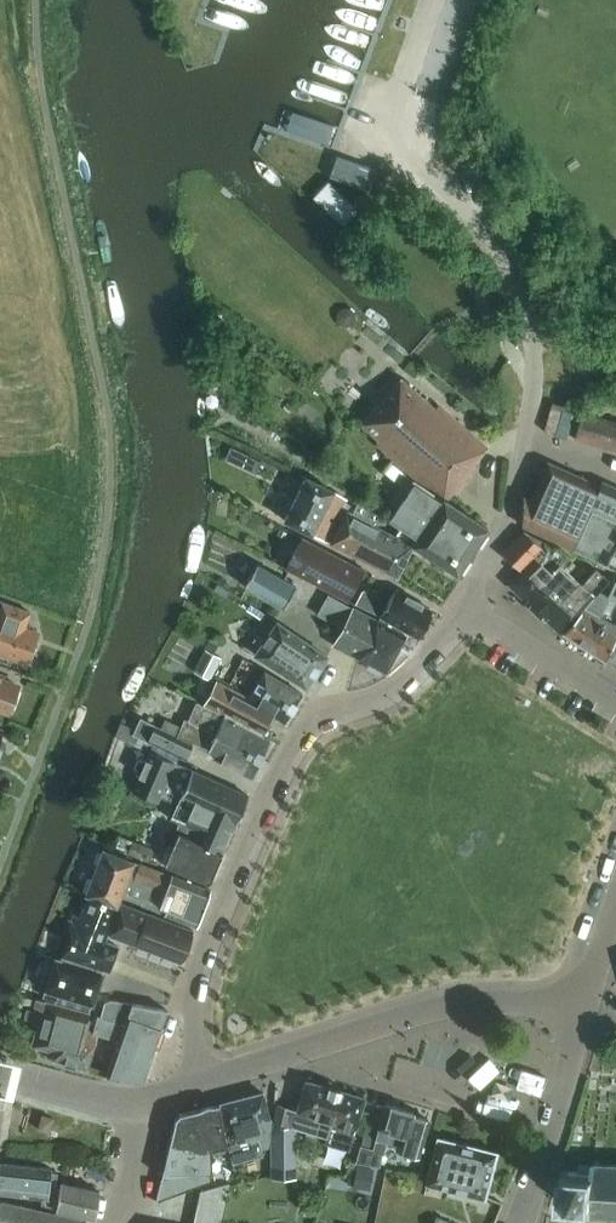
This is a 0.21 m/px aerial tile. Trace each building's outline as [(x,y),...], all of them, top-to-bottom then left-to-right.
[(376,169),(349,157),(340,177),(367,190),(376,169)] [(331,181),(315,199),(343,225),(358,209),(331,181)] [(342,307),(338,311),(339,319),(343,325),(350,325),(355,319),(355,311),(350,307),(342,307)] [(358,348),(342,360),(354,375),(369,363),(358,348)] [(440,496),(442,498),(443,498),(446,500),(477,464),(474,461),(488,446),(438,403),(435,407),(401,378),(357,426),(438,497),(440,496)] [(575,438),(587,441),(595,416),(582,412),(575,438)] [(587,441),(600,445),(607,420),(595,416),(587,441)] [(612,449),(615,435),(615,422),(607,420),(600,445),(612,449)] [(251,457),(236,449),(231,459),(246,467),(251,457)] [(443,498),(442,498),(441,500),(413,481),(391,462),(383,472),(401,486),(391,499),(398,503),(389,518),(417,537),(412,543),(413,544),(457,573),(488,527),(446,500),(443,498)] [(600,486),(548,463),(531,499),(523,496),(522,525),(573,547),(615,570),(615,488),(601,482),(600,486)] [(346,509),(347,510),(350,504),(345,501),(346,498),(338,492),(306,476),(284,519),(326,540),(345,510),(346,509)] [(353,513),(347,510),(346,509),(345,510),(331,542),(397,575),(413,544),(412,543),(378,526),(383,515),(361,497),(353,513)] [(546,619),(579,582),(558,563),(569,553),(544,540),(539,544),(524,530),(503,552),(521,569),(508,583),(546,619)] [(349,600),(365,569),(303,537),(289,568),(349,600)] [(267,548),(250,538),(245,547),(262,557),(267,548)] [(297,586),(257,563),(245,585),(284,607),(297,586)] [(562,634),(563,633),(608,579),(595,568),(580,583),(579,582),(546,619),(562,634)] [(608,595),(615,599),(615,578),(608,595)] [(418,636),(433,610),(396,588),(385,607),(360,595),(356,603),(381,615),(418,636)] [(334,644),(358,657),(369,637),(366,635),(375,618),(354,607),(330,595),(318,614),(344,628),(334,644)] [(27,662),(38,632),(24,627),(30,611),(0,600),(1,598),(0,598),(0,652),(27,662)] [(563,633),(605,661),(607,658),(615,641),(615,624),(584,609),(563,633)] [(369,637),(358,657),(370,663),(368,667),(380,674),(382,670),(385,671),(405,634),(375,618),(366,635),(369,637)] [(328,655),(278,621),(255,654),(306,687),(328,655)] [(607,658),(615,663),(615,641),(607,658)] [(222,658),(205,650),(194,673),(211,681),(222,658)] [(221,686),(216,683),(206,701),(247,723),(257,704),(286,721),(303,693),(265,670),(248,699),(222,684),(221,686)] [(10,710),(19,685),(1,679),(3,676),(0,675),(0,707),(10,710)] [(224,714),(197,702),(188,720),(185,718),(177,736),(141,717),(136,728),(134,733),(180,756),(185,758),(193,742),(216,752),(214,757),(252,776),(270,738),(224,714)] [(120,721),(114,735),(150,751),(159,754),(167,758),(177,762),(180,756),(134,733),(136,728),(120,721)] [(133,791),(157,801),(160,795),(168,798),(177,776),(188,781),(193,770),(167,758),(159,754),(150,751),(146,760),(142,758),(138,760),(134,768),(136,773),(140,775),(133,791)] [(248,794),(193,770),(188,781),(177,776),(168,798),(177,802),(170,817),(171,817),(178,820),(196,827),(192,837),(223,850),(248,794)] [(196,827),(178,820),(176,827),(178,832),(172,846),(168,844),(161,862),(209,881),(223,850),(192,837),(196,827)] [(155,850),(119,835),(114,848),(150,862),(155,850)] [(140,863),(103,849),(86,894),(89,895),(117,906),(119,901),(123,890),(128,893),(128,894),(165,908),(159,905),(165,890),(144,882),(150,867),(140,863)] [(165,908),(164,913),(197,926),(211,889),(172,875),(171,876),(150,867),(144,882),(165,890),(159,905),(165,908)] [(107,934),(117,906),(89,895),(80,916),(74,914),(66,934),(65,934),(58,956),(95,968),(96,965),(109,970),(118,945),(105,940),(107,934)] [(107,934),(137,945),(137,946),(176,961),(176,959),(184,956),(186,956),(195,932),(194,931),(194,930),(119,901),(117,906),(107,934)] [(56,1000),(54,1004),(88,1015),(91,1004),(93,1004),(104,972),(55,957),(45,990),(43,995),(56,1000)] [(97,1034),(92,1032),(92,1031),(84,1029),(88,1015),(54,1004),(37,999),(31,1021),(39,1023),(33,1045),(55,1051),(52,1059),(87,1069),(97,1034)] [(143,1081),(153,1051),(168,1009),(111,999),(105,1001),(100,1015),(97,1014),(93,1030),(119,1039),(106,1075),(143,1081)] [(365,1097),(306,1080),(297,1109),(279,1104),(274,1137),(272,1137),(272,1175),(295,1177),(294,1137),(289,1137),(293,1126),(327,1136),(325,1142),(349,1150),(365,1097)] [(227,1141),(233,1162),(264,1154),(262,1148),(269,1146),(272,1118),(268,1118),(269,1115),(264,1092),(221,1103),(227,1141)] [(228,1145),(219,1103),(179,1114),(176,1117),(170,1142),(162,1176),(156,1201),(212,1180),(221,1180),(221,1167),(212,1168),(212,1154),(224,1153),(227,1145),(228,1145)] [(414,1111),(386,1103),(373,1148),(361,1144),(356,1161),(380,1165),(387,1141),(398,1144),(396,1149),(419,1156),(429,1122),(429,1120),(429,1119),(427,1118),(414,1114),(414,1111)] [(42,1114),(38,1128),(49,1132),(53,1118),(42,1114)] [(497,1152),(438,1137),(426,1183),(485,1198),(497,1152)] [(564,1170),(561,1202),(577,1204),(576,1212),(592,1213),(592,1217),(595,1217),(595,1213),(609,1214),(609,1218),(611,1218),(612,1214),(615,1214),(615,1164),(600,1163),(600,1159),(597,1159),(596,1164),(580,1162),(579,1171),(564,1170)] [(55,1211),(55,1209),(95,1217),(99,1190),(61,1182),(60,1185),(55,1184),(57,1172),(51,1170),(51,1167),(0,1161),(0,1191),(46,1196),(45,1209),(55,1211)] [(197,1203),(223,1208),(229,1183),(200,1190),(197,1203)] [(55,1211),(45,1209),(0,1199),(0,1202),(0,1222),(85,1222),(86,1218),(55,1211)] [(195,1216),(221,1221),(223,1208),(197,1203),(195,1216)]
